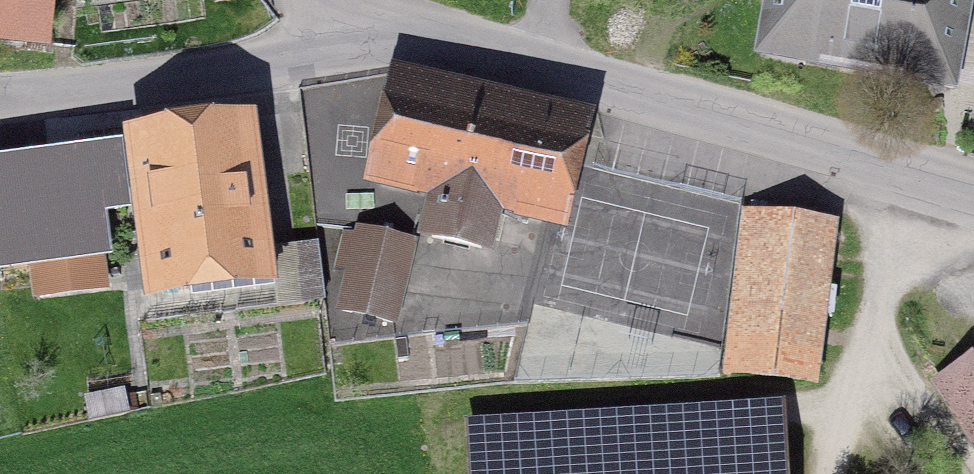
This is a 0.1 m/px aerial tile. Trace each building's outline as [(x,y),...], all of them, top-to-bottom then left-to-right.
[(37,0),(0,0),(0,19),(34,23),(37,0)] [(964,72),(972,29),(952,26),(957,0),(758,0),(752,32),(964,72)] [(387,172),(444,186),(431,242),(481,254),(494,198),(552,212),(572,127),(407,87),(387,172)] [(165,287),(275,274),(262,168),(241,171),(236,132),(147,143),(165,287)] [(117,150),(0,166),(0,250),(2,266),(35,262),(39,292),(102,284),(98,254),(105,253),(99,210),(125,207),(117,150)] [(744,212),(725,359),(813,370),(832,223),(744,212)] [(392,320),(410,242),(362,231),(343,308),(392,320)] [(324,248),(284,248),(284,309),(325,309),(324,248)] [(930,387),(973,448),(973,357),(930,387)] [(476,445),(477,473),(779,473),(776,428),(476,445)]
